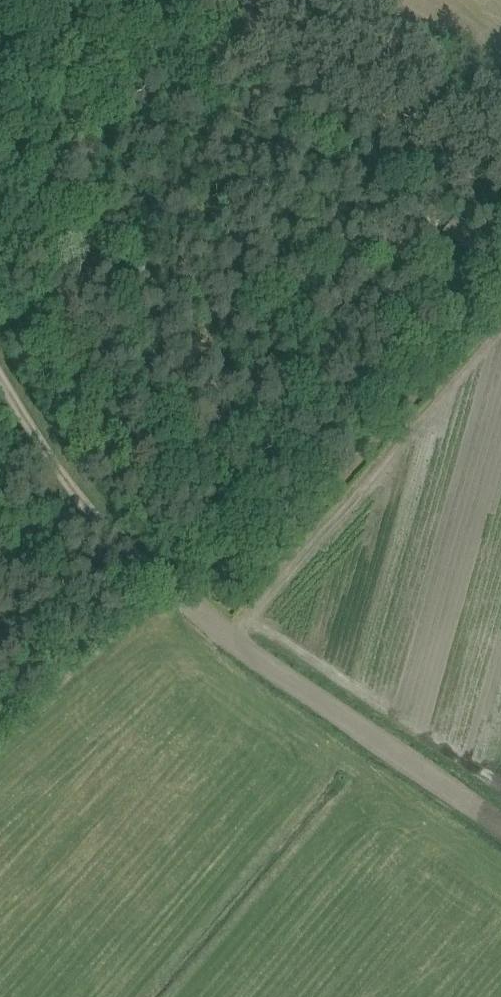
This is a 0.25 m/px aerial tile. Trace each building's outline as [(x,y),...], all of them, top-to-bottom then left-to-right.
[(412,264),(419,258),(409,248),(403,254),(412,264)]
